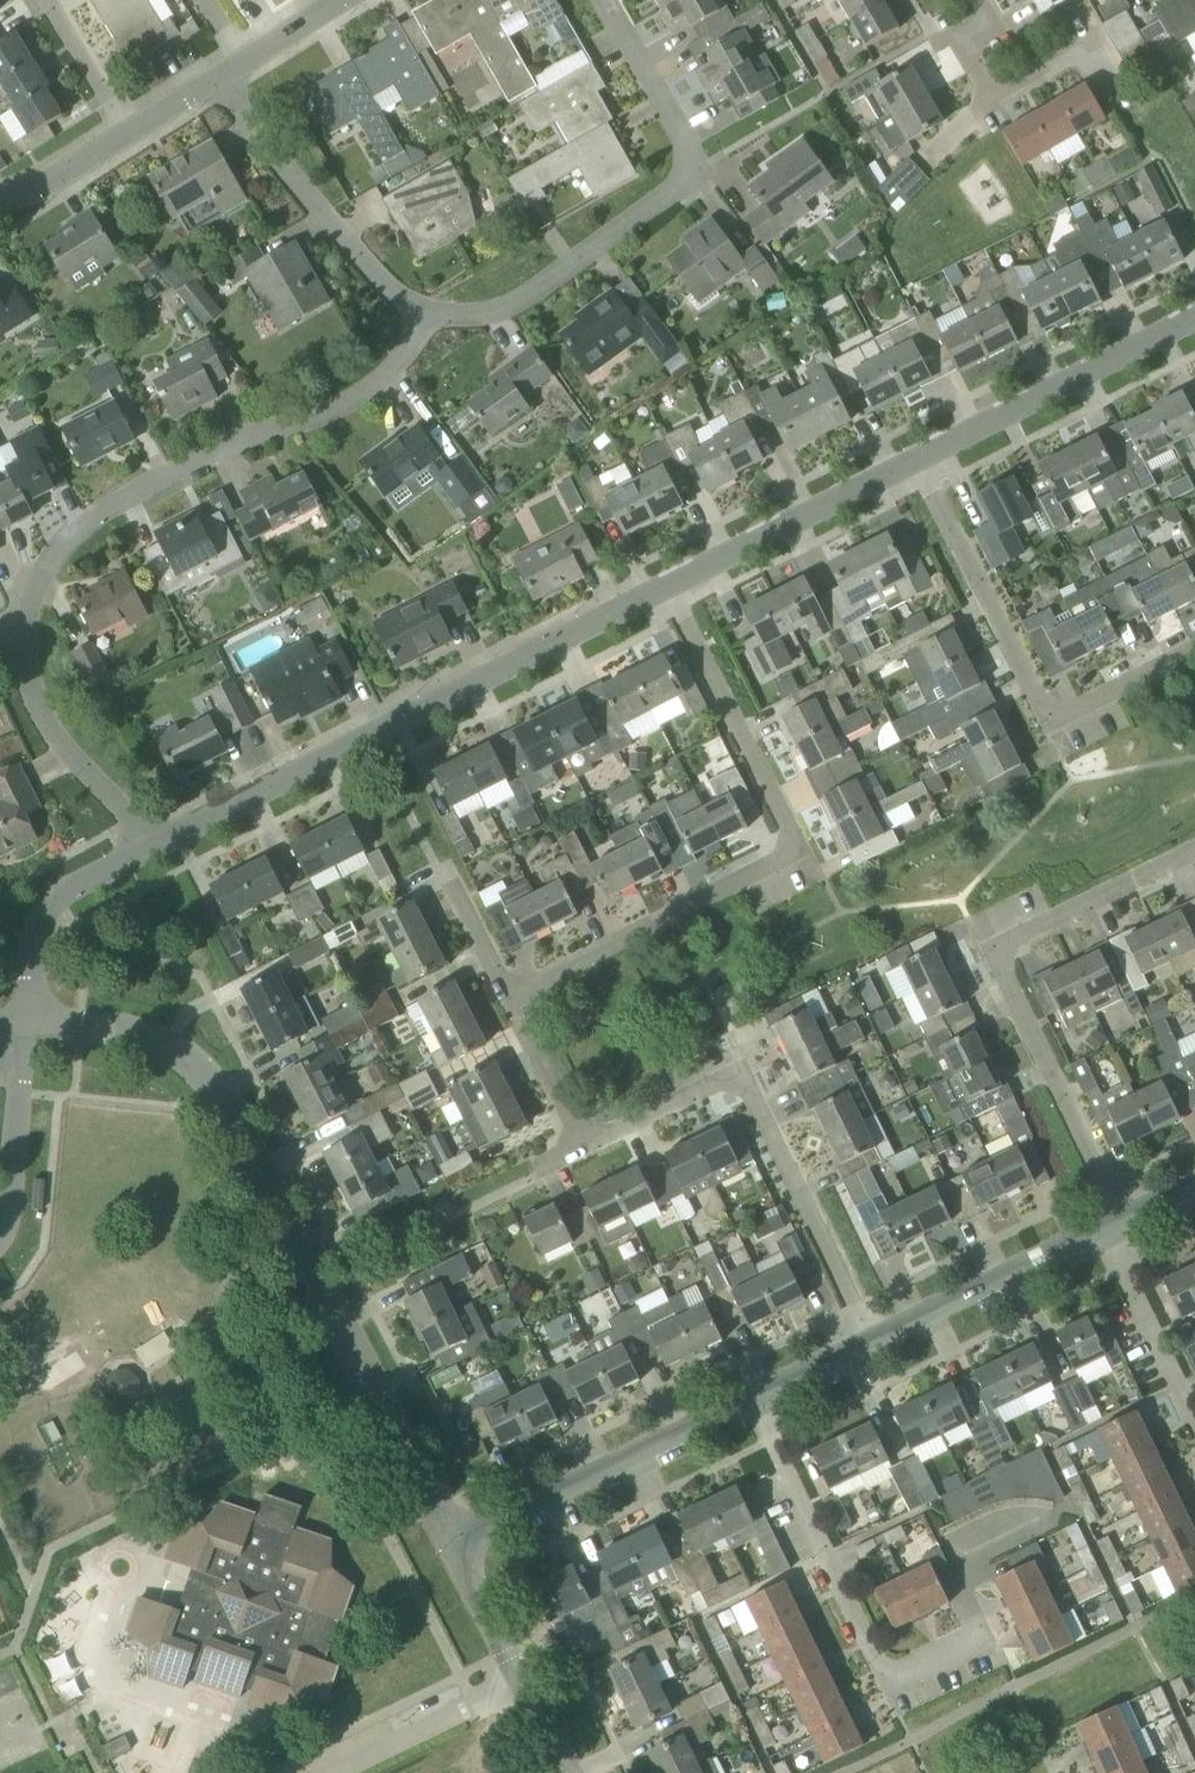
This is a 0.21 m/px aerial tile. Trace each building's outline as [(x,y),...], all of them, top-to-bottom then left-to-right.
[(142,0),(90,0),(105,23),(142,0)] [(180,33),(177,29),(171,18),(162,23),(147,0),(142,0),(105,23),(126,56),(145,44),(150,53),(180,33)] [(427,50),(431,47),(436,55),(470,36),(508,103),(537,87),(532,78),(501,24),(488,0),(434,0),(412,12),(415,17),(401,25),(440,95),(450,89),(427,50)] [(501,24),(522,12),(535,34),(554,23),(566,17),(556,0),(488,0),(501,24)] [(662,8),(676,0),(657,0),(662,8)] [(718,29),(718,28),(734,19),(723,0),(676,0),(662,8),(672,25),(686,17),(699,39),(710,33),(718,29)] [(784,9),(796,2),(795,0),(778,0),(784,9)] [(883,0),(839,0),(851,21),(884,2),(883,0)] [(1042,13),(1065,0),(1034,0),(1042,13)] [(1111,1),(1119,15),(1127,10),(1131,8),(1126,0),(1112,0),(1111,1)] [(1188,0),(1168,0),(1153,8),(1160,20),(1190,4),(1188,0)] [(884,2),(851,21),(866,48),(899,29),(884,2)] [(1190,4),(1160,20),(1166,32),(1174,47),(1186,39),(1194,54),(1194,13),(1190,4)] [(1119,15),(1102,24),(1109,37),(1134,23),(1127,10),(1119,15)] [(566,17),(554,23),(568,46),(570,44),(578,39),(566,17)] [(192,20),(177,29),(180,33),(184,39),(198,30),(200,29),(194,19),(192,20)] [(701,69),(698,70),(708,87),(749,63),(740,49),(752,42),(745,29),(741,31),(735,19),(710,33),(717,45),(706,51),(712,62),(701,69)] [(409,113),(440,95),(401,25),(398,20),(383,29),(390,41),(353,62),(366,84),(373,97),(394,86),(409,113)] [(1160,20),(1139,32),(1142,36),(1146,44),(1166,32),(1160,20)] [(1139,32),(1134,23),(1109,37),(1117,50),(1142,36),(1139,32)] [(795,31),(804,48),(818,40),(809,24),(795,31)] [(1,80),(0,80),(32,60),(15,33),(1,42),(0,40),(0,81),(1,80)] [(1142,36),(1117,50),(1124,63),(1149,49),(1146,44),(1142,36)] [(818,40),(804,48),(813,63),(827,55),(818,40)] [(532,78),(537,87),(540,92),(592,62),(584,49),(532,78)] [(1157,62),(1149,49),(1124,63),(1132,76),(1157,62)] [(14,110),(46,89),(49,87),(32,60),(0,80),(1,80),(17,106),(13,109),(14,110)] [(390,178),(412,166),(404,151),(373,97),(366,84),(353,62),(337,71),(338,74),(305,92),(311,102),(309,103),(327,137),(357,121),(390,178)] [(592,62),(540,92),(519,104),(535,133),(556,121),(570,144),(608,122),(613,119),(592,82),(600,77),(592,62)] [(756,76),(749,63),(708,87),(717,104),(732,95),(744,117),(740,120),(741,120),(780,98),(765,71),(756,76)] [(865,96),(880,122),(927,95),(911,68),(884,83),(876,69),(844,88),(852,103),(865,96)] [(1105,118),(1086,85),(1059,101),(1078,134),(1105,118)] [(31,137),(24,141),(32,152),(56,137),(48,125),(63,116),(46,89),(14,110),(31,137)] [(1184,102),(1190,112),(1194,109),(1194,93),(1187,98),(1188,99),(1184,102)] [(942,122),(927,95),(880,122),(875,124),(891,152),(942,122)] [(1078,134),(1059,101),(1031,117),(1050,150),(1078,134)] [(1050,150),(1031,117),(1004,133),(1023,166),(1050,150)] [(493,120),(478,128),(484,139),(499,130),(493,120)] [(583,165),(595,185),(600,195),(636,175),(619,146),(620,145),(608,122),(570,144),(508,179),(525,209),(545,197),(541,190),(583,165)] [(750,187),(763,205),(746,219),(764,244),(795,221),(789,213),(832,182),(802,141),(779,158),(783,163),(750,187)] [(151,178),(166,204),(170,202),(178,216),(213,197),(222,214),(246,200),(213,142),(151,178)] [(1132,145),(1108,159),(1115,170),(1138,157),(1132,145)] [(407,146),(403,149),(404,151),(412,166),(428,157),(425,152),(407,146)] [(1107,156),(1094,163),(1104,179),(1116,172),(1115,170),(1108,159),(1107,156)] [(909,158),(892,174),(877,189),(888,208),(924,173),(909,158)] [(465,232),(449,203),(468,192),(450,160),(381,200),(396,224),(399,222),(420,260),(460,237),(459,236),(465,232)] [(1092,187),(1104,179),(1094,163),(1082,171),(1092,187)] [(1152,166),(1136,174),(1157,216),(1173,208),(1152,166)] [(1113,190),(1120,203),(1134,195),(1127,182),(1113,190)] [(513,194),(494,199),(498,218),(518,213),(513,194)] [(1044,204),(1052,216),(1068,207),(1061,194),(1044,204)] [(103,267),(119,257),(91,212),(74,223),(77,227),(63,236),(47,246),(52,254),(61,268),(68,279),(70,278),(78,292),(92,283),(83,269),(98,260),(103,267)] [(1102,275),(1115,269),(1125,289),(1154,274),(1136,238),(1120,246),(1111,229),(1100,235),(1089,215),(1075,222),(1080,231),(1102,275)] [(717,290),(747,268),(764,291),(779,281),(754,247),(739,257),(711,219),(695,231),(699,236),(668,259),(693,293),(688,297),(698,311),(720,295),(717,290)] [(1165,222),(1136,238),(1154,274),(1184,259),(1165,222)] [(1057,254),(1044,261),(1043,261),(1071,317),(1100,302),(1090,281),(1102,275),(1080,231),(1053,245),(1057,254)] [(233,283),(249,273),(282,330),(329,302),(298,250),(279,261),(276,254),(265,260),(257,246),(223,266),(233,283)] [(880,250),(867,255),(874,271),(879,269),(884,267),(887,265),(880,250)] [(52,254),(42,260),(51,274),(61,268),(52,254)] [(1014,269),(999,276),(1004,287),(1016,309),(1028,303),(1043,331),(1045,330),(1056,324),(1057,327),(1061,328),(1070,324),(1072,320),(1070,317),(1071,317),(1043,261),(1030,268),(1039,285),(1025,292),(1017,274),(1014,269)] [(178,292),(197,281),(197,280),(187,264),(176,262),(162,273),(178,292)] [(975,301),(962,307),(988,359),(1015,345),(1017,344),(1007,323),(1020,317),(1016,309),(1004,287),(999,276),(993,264),(979,271),(983,278),(990,293),(975,301)] [(152,281),(141,288),(148,299),(159,292),(152,281)] [(197,281),(178,292),(205,325),(222,312),(197,281)] [(32,316),(12,284),(0,292),(0,323),(6,333),(32,316)] [(561,335),(590,375),(644,336),(665,365),(681,353),(639,295),(623,307),(612,291),(592,305),(595,310),(561,335)] [(784,294),(767,297),(770,312),(787,308),(784,294)] [(930,311),(916,318),(933,352),(946,346),(960,373),(988,359),(962,307),(935,321),(930,311)] [(931,379),(920,358),(933,352),(916,318),(874,339),(902,394),(931,379)] [(39,357),(59,357),(59,339),(39,339),(39,357)] [(874,339),(834,359),(833,360),(846,385),(845,386),(849,394),(863,387),(874,409),(902,394),(874,339)] [(212,385),(206,373),(221,366),(222,365),(209,340),(167,361),(173,373),(160,380),(154,383),(160,395),(173,420),(219,397),(213,386),(212,385)] [(522,398),(552,376),(532,349),(501,372),(505,378),(469,404),(492,435),(529,408),(522,398)] [(829,350),(828,350),(815,356),(820,366),(807,373),(814,387),(799,395),(819,436),(849,421),(834,391),(845,386),(846,385),(833,360),(834,359),(829,350)] [(125,383),(108,351),(95,358),(100,367),(97,368),(109,391),(125,383)] [(758,386),(746,392),(764,428),(775,422),(790,451),(819,436),(799,395),(782,403),(775,389),(763,395),(758,386)] [(716,438),(718,442),(734,474),(735,474),(762,460),(750,436),(764,429),(764,428),(746,392),(745,390),(736,395),(718,403),(724,414),(732,430),(716,438)] [(1183,393),(1153,409),(1155,413),(1171,445),(1172,445),(1188,436),(1194,451),(1194,416),(1183,393)] [(86,466),(115,449),(134,439),(115,402),(64,428),(86,466)] [(1155,413),(1126,428),(1136,448),(1122,455),(1125,461),(1126,461),(1140,489),(1141,492),(1155,485),(1145,464),(1174,449),(1172,445),(1171,445),(1155,413)] [(578,418),(569,424),(569,435),(575,443),(589,432),(578,418)] [(737,478),(735,474),(734,474),(718,442),(703,450),(694,432),(690,423),(668,435),(663,437),(666,441),(681,471),(695,464),(709,492),(736,478),(737,478)] [(384,451),(381,447),(361,462),(387,497),(428,467),(440,482),(458,508),(460,506),(473,524),(502,503),(467,455),(462,459),(449,468),(418,426),(400,439),(384,451)] [(55,489),(42,463),(55,457),(40,427),(12,441),(22,461),(7,468),(13,481),(14,480),(26,503),(27,503),(55,489)] [(1125,461),(1113,467),(1097,437),(1069,451),(1088,490),(1103,482),(1114,503),(1140,489),(1126,461),(1125,461)] [(666,441),(660,443),(640,454),(651,476),(635,484),(654,520),(682,506),(668,477),(681,471),(666,441)] [(1055,497),(1042,504),(1056,532),(1083,519),(1081,515),(1097,507),(1088,490),(1069,451),(1040,466),(1055,497)] [(588,464),(577,470),(584,484),(595,479),(588,464)] [(654,520),(635,484),(634,484),(619,491),(615,482),(610,472),(598,478),(598,477),(595,479),(584,484),(598,513),(611,507),(625,535),(654,520)] [(277,528),(321,505),(305,473),(278,487),(272,476),(242,492),(263,533),(276,526),(277,528)] [(994,568),(1024,553),(1011,528),(1032,518),(1013,479),(978,497),(992,524),(976,532),(994,568)] [(4,531),(33,516),(27,503),(26,503),(14,480),(13,481),(1,487),(0,486),(0,523),(4,531)] [(223,491),(210,498),(214,506),(221,503),(231,522),(237,518),(223,491)] [(577,492),(563,499),(569,512),(583,504),(577,492)] [(184,588),(179,577),(210,561),(216,572),(244,557),(221,512),(200,522),(195,512),(156,532),(161,543),(144,551),(167,597),(184,588)] [(1149,518),(1134,525),(1141,539),(1155,532),(1149,518)] [(579,526),(515,558),(536,599),(582,576),(578,568),(596,559),(579,526)] [(1129,547),(1140,541),(1132,527),(1122,532),(1129,547)] [(902,596),(904,600),(931,587),(916,558),(902,565),(888,537),(860,551),(886,604),(902,596)] [(1101,543),(1090,549),(1098,563),(1108,557),(1101,543)] [(1150,561),(1176,610),(1194,601),(1194,581),(1194,580),(1194,548),(1171,561),(1164,547),(1148,555),(1151,560),(1150,561)] [(1089,549),(1075,556),(1082,570),(1096,562),(1089,549)] [(853,645),(860,641),(868,637),(860,622),(872,616),(870,612),(886,604),(860,551),(831,566),(841,586),(827,594),(853,645)] [(1176,610),(1150,561),(1108,582),(1128,621),(1143,613),(1148,624),(1176,610)] [(131,625),(147,616),(125,572),(108,580),(111,586),(79,603),(95,634),(127,618),(131,625)] [(1075,621),(1074,621),(1091,653),(1118,639),(1112,628),(1128,621),(1108,582),(1106,579),(1064,600),(1075,621)] [(775,595),(793,632),(807,625),(814,640),(829,632),(839,652),(848,647),(853,645),(827,594),(815,600),(804,580),(775,595)] [(279,605),(268,583),(253,591),(265,613),(279,605)] [(467,611),(453,583),(375,623),(398,669),(452,641),(443,623),(467,611)] [(793,632),(775,595),(745,610),(759,637),(746,643),(763,677),(790,663),(778,640),(793,632)] [(312,602),(292,611),(298,623),(317,613),(312,602)] [(1063,667),(1091,653),(1074,621),(1061,628),(1051,608),(1022,623),(1040,659),(1055,651),(1063,667)] [(930,626),(880,651),(887,664),(920,647),(934,674),(967,658),(953,630),(936,638),(930,626)] [(251,667),(261,687),(280,724),(311,708),(313,712),(341,698),(334,683),(353,673),(337,641),(318,650),(311,637),(251,667)] [(75,653),(91,683),(107,675),(92,645),(75,653)] [(871,656),(861,661),(868,674),(887,664),(880,651),(871,656)] [(664,656),(633,673),(652,711),(679,697),(689,716),(706,707),(685,665),(672,672),(664,656)] [(946,719),(993,696),(984,678),(978,681),(967,658),(934,674),(917,683),(929,705),(915,711),(924,728),(929,727),(930,728),(946,719)] [(844,670),(793,696),(799,708),(783,716),(797,744),(848,718),(837,696),(853,688),(844,670)] [(603,688),(611,704),(597,711),(617,750),(616,751),(617,753),(633,745),(623,726),(652,711),(633,673),(603,688)] [(177,724),(155,734),(178,780),(198,771),(196,767),(226,751),(219,736),(232,730),(234,733),(253,723),(233,683),(213,693),(223,712),(181,733),(177,724)] [(946,719),(953,733),(961,728),(967,739),(929,758),(934,767),(937,774),(939,773),(961,762),(975,755),(1008,738),(996,715),(1001,712),(993,696),(946,719)] [(576,701),(546,717),(566,758),(567,758),(577,778),(595,769),(592,763),(616,751),(617,750),(597,711),(584,717),(576,701)] [(881,701),(865,709),(869,717),(885,708),(881,701)] [(844,738),(873,724),(865,709),(848,718),(797,744),(810,770),(811,771),(826,764),(833,777),(859,764),(852,750),(851,751),(841,756),(835,743),(844,738)] [(511,755),(522,778),(531,795),(559,781),(551,766),(566,758),(546,717),(516,731),(525,748),(511,755)] [(1022,766),(1008,738),(975,755),(989,781),(980,786),(980,787),(986,799),(987,799),(999,793),(1012,787),(1006,773),(1022,766)] [(901,743),(888,750),(895,762),(908,756),(901,743)] [(462,759),(479,793),(508,778),(491,745),(462,759)] [(633,753),(632,770),(645,771),(646,754),(633,753)] [(479,793),(462,759),(434,774),(451,807),(479,793)] [(833,777),(839,789),(824,797),(838,825),(888,800),(887,799),(881,787),(864,796),(856,781),(865,777),(859,764),(833,777)] [(0,807),(0,852),(16,844),(18,848),(37,839),(25,815),(40,807),(19,765),(0,775),(0,803),(2,806),(0,807)] [(704,810),(720,842),(748,828),(740,812),(755,804),(737,768),(710,782),(720,802),(705,810),(704,810)] [(511,784),(510,784),(516,796),(522,809),(535,802),(531,795),(522,778),(511,784)] [(622,787),(629,801),(640,795),(633,781),(622,787)] [(888,800),(838,825),(852,852),(868,844),(874,857),(900,844),(893,831),(891,832),(882,815),(928,792),(922,781),(887,799),(888,800)] [(704,810),(705,810),(695,790),(668,803),(666,798),(649,807),(650,809),(649,810),(669,848),(685,839),(693,856),(720,842),(704,810)] [(523,810),(532,828),(542,824),(532,806),(523,810)] [(669,848),(649,810),(635,817),(637,822),(611,835),(620,853),(619,854),(635,885),(663,871),(655,855),(669,848)] [(454,843),(456,843),(468,837),(455,811),(442,818),(454,843)] [(320,831),(337,865),(366,851),(348,817),(320,831)] [(337,865),(320,831),(291,846),(309,880),(337,865)] [(567,855),(585,890),(600,883),(608,899),(635,885),(619,854),(592,867),(574,831),(559,838),(568,854),(567,855)] [(468,837),(456,843),(464,857),(475,851),(468,837)] [(380,849),(367,856),(380,881),(393,875),(380,849)] [(534,896),(550,928),(578,914),(570,898),(585,890),(567,855),(539,869),(549,888),(535,895),(534,896)] [(256,906),(285,892),(268,858),(239,872),(256,906)] [(256,906),(239,872),(211,887),(228,921),(256,906)] [(502,900),(487,908),(500,934),(515,926),(523,942),(550,928),(534,896),(535,895),(527,879),(499,894),(502,900)] [(299,890),(312,915),(325,909),(312,884),(299,890)] [(312,915),(299,890),(287,897),(299,922),(312,915)] [(1154,926),(1171,961),(1170,961),(1178,977),(1194,968),(1194,908),(1191,901),(1166,913),(1169,918),(1154,926)] [(364,946),(374,941),(385,936),(393,952),(428,934),(413,903),(408,906),(367,927),(368,929),(357,934),(358,935),(364,946)] [(317,919),(327,932),(335,926),(324,913),(317,919)] [(328,951),(329,950),(358,935),(351,922),(321,937),(328,951)] [(231,957),(244,950),(231,925),(218,931),(231,957)] [(1171,961),(1154,926),(1138,933),(1135,928),(1111,940),(1135,991),(1147,985),(1142,975),(1170,961),(1171,961)] [(902,965),(915,993),(949,976),(935,948),(941,946),(935,932),(886,956),(893,970),(902,965)] [(393,952),(402,968),(391,973),(398,988),(444,964),(428,934),(393,952)] [(328,951),(321,937),(289,954),(296,969),(330,952),(329,950),(328,951)] [(1073,965),(1096,1013),(1122,1000),(1121,998),(1123,997),(1134,991),(1135,991),(1111,940),(1085,952),(1087,958),(1073,965)] [(247,950),(234,957),(242,972),(255,965),(247,950)] [(1095,1013),(1096,1013),(1073,965),(1056,973),(1054,967),(1028,980),(1046,1016),(1059,1010),(1068,1029),(1096,1016),(1095,1013)] [(292,1003),(277,974),(244,991),(259,1020),(292,1003)] [(921,1024),(928,1037),(928,1038),(974,1015),(968,1002),(963,1005),(949,976),(915,993),(928,1021),(921,1024)] [(427,1016),(435,1032),(470,1014),(453,982),(419,999),(421,1002),(407,1009),(413,1023),(427,1016)] [(356,1005),(363,1018),(393,1003),(386,989),(356,1004),(356,1005)] [(878,995),(865,1002),(869,1011),(883,1004),(878,995)] [(736,996),(724,1001),(732,1017),(743,1012),(736,996)] [(813,1021),(802,996),(763,1015),(769,1028),(775,1026),(788,1053),(839,1029),(831,1012),(813,1021)] [(292,1003),(259,1020),(274,1050),(307,1033),(306,1031),(320,1024),(306,997),(292,1003)] [(859,998),(844,1005),(853,1022),(856,1020),(857,1021),(867,1015),(859,998)] [(1146,1009),(1153,1024),(1166,1018),(1171,1016),(1164,1000),(1146,1009)] [(1105,1021),(1128,1011),(1124,1002),(1101,1012),(1105,1021)] [(356,1005),(356,1004),(355,1003),(322,1020),(330,1035),(349,1025),(363,1018),(356,1005)] [(400,1017),(393,1003),(363,1018),(370,1032),(400,1017)] [(882,1034),(893,1029),(884,1011),(873,1017),(882,1034)] [(438,1070),(485,1045),(486,1045),(470,1014),(435,1032),(444,1050),(431,1057),(438,1070)] [(954,1074),(955,1075),(989,1059),(975,1031),(981,1028),(974,1015),(947,1028),(928,1038),(928,1037),(925,1038),(925,1039),(932,1052),(941,1047),(954,1074)] [(1166,1018),(1153,1024),(1154,1025),(1152,1026),(1166,1054),(1183,1090),(1194,1084),(1194,1052),(1185,1057),(1166,1018)] [(830,1055),(865,1038),(857,1021),(856,1020),(853,1022),(839,1029),(788,1053),(802,1082),(797,1085),(803,1098),(842,1079),(836,1066),(830,1055)] [(330,1035),(326,1037),(322,1039),(300,1050),(307,1063),(286,1074),(291,1085),(300,1101),(334,1084),(328,1072),(346,1062),(339,1048),(356,1039),(349,1025),(330,1035)] [(1097,1051),(1107,1039),(1095,1029),(1085,1041),(1097,1051)] [(1162,1084),(1136,1096),(1153,1131),(1180,1118),(1170,1096),(1183,1090),(1166,1054),(1151,1061),(1162,1084)] [(997,1107),(1014,1098),(1008,1084),(1002,1087),(989,1059),(955,1075),(954,1074),(945,1079),(941,1081),(956,1111),(960,1109),(966,1122),(988,1111),(997,1107)] [(1084,1060),(1074,1064),(1083,1087),(1093,1083),(1084,1060)] [(375,1085),(392,1077),(385,1062),(368,1070),(375,1085)] [(456,1104),(464,1120),(511,1096),(495,1065),(447,1089),(455,1104),(456,1104)] [(428,1069),(398,1085),(397,1085),(405,1099),(406,1099),(435,1084),(428,1069)] [(879,1083),(882,1089),(888,1091),(895,1088),(897,1082),(894,1076),(888,1073),(882,1076),(879,1083)] [(915,1078),(904,1083),(909,1094),(920,1089),(915,1078)] [(842,1079),(803,1098),(809,1111),(815,1108),(828,1136),(863,1119),(849,1091),(842,1079)] [(1124,1145),(1153,1131),(1136,1096),(1135,1096),(1128,1082),(1103,1095),(1098,1086),(1084,1093),(1098,1123),(1111,1117),(1124,1144),(1124,1145)] [(346,1107),(334,1084),(300,1101),(314,1129),(344,1113),(351,1127),(380,1112),(405,1099),(397,1085),(398,1085),(397,1083),(363,1101),(362,1099),(346,1107)] [(441,1096),(435,1084),(406,1099),(412,1111),(441,1096)] [(526,1126),(511,1096),(464,1120),(479,1150),(526,1126)] [(990,1160),(1006,1195),(1035,1181),(1037,1187),(1051,1180),(1032,1141),(1033,1136),(1021,1113),(1014,1098),(997,1107),(1017,1147),(990,1160)] [(900,1120),(914,1113),(907,1101),(894,1108),(900,1120)] [(326,1154),(341,1182),(375,1165),(368,1151),(394,1137),(380,1112),(351,1127),(357,1138),(326,1154)] [(842,1165),(836,1167),(843,1181),(870,1167),(883,1161),(863,1119),(828,1136),(842,1165)] [(739,1168),(754,1161),(741,1134),(728,1140),(721,1127),(693,1140),(710,1175),(737,1162),(739,1168)] [(929,1139),(933,1147),(934,1147),(938,1155),(952,1148),(944,1132),(929,1139)] [(929,1139),(914,1147),(918,1154),(933,1147),(929,1139)] [(672,1201),(685,1195),(682,1190),(710,1175),(693,1140),(665,1154),(672,1167),(658,1174),(672,1201)] [(446,1147),(434,1153),(439,1165),(451,1159),(446,1147)] [(896,1171),(920,1161),(914,1148),(891,1158),(896,1171)] [(446,1179),(475,1164),(468,1150),(451,1159),(439,1165),(446,1179)] [(962,1175),(950,1181),(968,1220),(981,1214),(978,1208),(1006,1195),(990,1160),(962,1174),(962,1175)] [(439,1176),(432,1161),(417,1168),(424,1184),(439,1176)] [(392,1206),(421,1192),(422,1191),(414,1176),(402,1182),(396,1171),(382,1179),(375,1165),(341,1182),(355,1210),(386,1194),(392,1206)] [(639,1167),(611,1180),(628,1217),(655,1203),(657,1208),(672,1201),(658,1174),(645,1180),(639,1167)] [(843,1181),(882,1261),(882,1262),(899,1254),(896,1248),(925,1234),(908,1200),(890,1209),(870,1167),(843,1181)] [(628,1217),(611,1180),(583,1194),(589,1207),(576,1214),(589,1241),(604,1234),(609,1244),(635,1231),(628,1217)] [(908,1200),(925,1234),(952,1221),(955,1227),(968,1220),(950,1181),(937,1188),(936,1186),(908,1200)] [(685,1195),(672,1201),(682,1221),(696,1214),(689,1199),(687,1200),(685,1195)] [(523,1216),(543,1258),(573,1243),(575,1248),(589,1241),(576,1214),(563,1220),(555,1204),(526,1218),(524,1215),(523,1216)] [(768,1222),(773,1234),(784,1229),(779,1217),(768,1222)] [(778,1314),(806,1300),(800,1288),(814,1281),(792,1236),(777,1243),(782,1253),(754,1266),(778,1314)] [(420,1330),(455,1312),(444,1289),(473,1275),(463,1253),(403,1282),(410,1298),(406,1301),(420,1330)] [(754,1266),(746,1270),(729,1278),(727,1279),(714,1253),(699,1260),(712,1286),(715,1293),(717,1293),(730,1320),(743,1314),(749,1327),(778,1314),(754,1266)] [(648,1262),(646,1257),(640,1255),(632,1259),(630,1264),(632,1269),(637,1271),(646,1267),(648,1262)] [(481,1270),(491,1290),(504,1284),(495,1264),(481,1270)] [(1194,1312),(1194,1270),(1193,1267),(1164,1281),(1182,1318),(1194,1312)] [(584,1282),(590,1294),(607,1286),(601,1274),(584,1282)] [(630,1282),(615,1289),(620,1301),(635,1294),(630,1282)] [(697,1285),(669,1299),(695,1353),(723,1340),(717,1327),(730,1320),(717,1293),(715,1293),(704,1299),(697,1285)] [(667,1367),(695,1353),(669,1299),(668,1300),(669,1302),(642,1315),(638,1306),(625,1313),(648,1360),(660,1354),(667,1367)] [(433,1357),(443,1352),(449,1364),(447,1365),(448,1367),(493,1345),(486,1330),(468,1338),(455,1312),(420,1330),(433,1357)] [(591,1346),(590,1347),(613,1394),(641,1380),(634,1367),(648,1360),(625,1313),(609,1321),(613,1330),(589,1342),(591,1346)] [(1057,1334),(1074,1369),(1105,1355),(1111,1368),(1126,1361),(1111,1329),(1097,1335),(1088,1318),(1057,1334)] [(1190,1323),(1174,1330),(1194,1373),(1194,1334),(1190,1323)] [(148,1366),(177,1348),(166,1331),(137,1349),(148,1366)] [(1022,1395),(1052,1380),(1035,1344),(1005,1359),(1022,1395)] [(552,1373),(565,1400),(578,1394),(584,1407),(613,1394),(590,1347),(576,1354),(582,1365),(569,1372),(566,1366),(552,1373)] [(975,1373),(993,1409),(1022,1395),(1005,1359),(975,1373)] [(540,1386),(513,1399),(530,1434),(558,1420),(552,1407),(565,1400),(552,1373),(537,1380),(540,1386)] [(1080,1412),(1081,1412),(1095,1405),(1080,1376),(1066,1383),(1080,1412)] [(469,1413),(470,1415),(482,1440),(495,1434),(502,1448),(530,1434),(513,1399),(506,1383),(479,1396),(469,1401),(474,1411),(469,1413)] [(1066,1419),(1068,1418),(1074,1431),(1087,1424),(1081,1412),(1080,1412),(1066,1383),(1052,1389),(1066,1419)] [(953,1384),(923,1399),(940,1435),(971,1421),(953,1384)] [(940,1435),(923,1399),(894,1413),(911,1449),(940,1435)] [(1112,1457),(1150,1438),(1137,1411),(1099,1430),(1112,1457)] [(1000,1415),(996,1417),(985,1423),(999,1453),(1001,1452),(1014,1445),(1000,1415)] [(860,1475),(890,1460),(872,1423),(842,1437),(860,1475)] [(991,1436),(985,1423),(974,1428),(970,1430),(977,1443),(991,1436)] [(860,1475),(842,1437),(812,1452),(830,1489),(860,1475)] [(1125,1484),(1164,1466),(1150,1438),(1112,1457),(1125,1484)] [(1053,1452),(1067,1479),(1078,1473),(1065,1446),(1053,1452)] [(1042,1467),(1049,1464),(1041,1448),(1019,1459),(1023,1499),(1036,1500),(1038,1500),(1042,1467)] [(938,1498),(932,1485),(918,1455),(904,1462),(925,1504),(938,1498)] [(1019,1459),(1007,1465),(1001,1468),(1009,1501),(1023,1499),(1019,1459)] [(925,1504),(904,1462),(889,1469),(910,1512),(925,1504)] [(1038,1500),(1053,1503),(1054,1502),(1065,1497),(1049,1464),(1042,1467),(1038,1500)] [(1164,1466),(1125,1484),(1138,1512),(1177,1493),(1164,1466)] [(984,1476),(995,1505),(1009,1501),(1001,1468),(991,1472),(984,1476)] [(1078,1473),(1067,1479),(1080,1506),(1091,1501),(1078,1473)] [(994,1505),(995,1505),(984,1476),(969,1483),(982,1511),(994,1505)] [(969,1483),(955,1490),(968,1517),(982,1511),(969,1483)] [(737,1488),(710,1502),(726,1536),(726,1537),(732,1549),(756,1538),(768,1562),(762,1565),(769,1579),(791,1568),(758,1500),(745,1506),(737,1488)] [(968,1517),(955,1490),(941,1497),(954,1524),(968,1517)] [(1177,1493),(1138,1512),(1151,1539),(1190,1520),(1177,1493)] [(178,1525),(177,1526),(166,1559),(193,1569),(179,1610),(141,1597),(129,1632),(155,1640),(159,1650),(150,1675),(185,1687),(192,1665),(201,1668),(197,1680),(242,1696),(246,1683),(255,1687),(247,1709),(281,1721),(290,1696),(303,1692),(326,1699),(337,1665),(324,1660),(338,1619),(341,1620),(353,1585),(328,1577),(323,1567),(332,1542),(295,1529),(303,1507),(266,1494),(258,1517),(221,1504),(213,1528),(203,1533),(178,1525)] [(852,1524),(837,1494),(823,1501),(837,1531),(852,1524)] [(1080,1506),(1089,1524),(1100,1519),(1091,1501),(1080,1506)] [(674,1532),(672,1529),(671,1529),(672,1533),(708,1608),(750,1587),(744,1574),(720,1586),(705,1555),(715,1550),(712,1543),(726,1537),(726,1536),(710,1502),(680,1516),(686,1526),(674,1532)] [(1194,1551),(1194,1531),(1190,1520),(1151,1539),(1164,1566),(1194,1551)] [(1077,1522),(1066,1528),(1071,1537),(1084,1547),(1088,1545),(1077,1522)] [(907,1537),(902,1525),(882,1535),(888,1546),(907,1537)] [(655,1528),(629,1541),(652,1590),(672,1580),(673,1583),(680,1579),(689,1597),(691,1596),(699,1613),(708,1608),(672,1533),(660,1539),(655,1528)] [(882,1535),(876,1538),(855,1548),(860,1560),(888,1546),(882,1535)] [(1097,1541),(1106,1561),(1118,1555),(1108,1536),(1097,1541)] [(594,1573),(593,1574),(594,1576),(593,1576),(628,1647),(641,1641),(620,1598),(633,1592),(637,1593),(640,1600),(651,1594),(650,1591),(652,1590),(629,1541),(599,1555),(606,1571),(595,1576),(594,1573)] [(1014,1571),(995,1580),(1009,1607),(1048,1588),(1034,1561),(1044,1556),(1037,1542),(1007,1557),(1014,1571)] [(1076,1551),(1085,1570),(1097,1564),(1088,1545),(1076,1551)] [(926,1554),(931,1564),(903,1577),(922,1616),(950,1602),(941,1584),(955,1577),(940,1547),(926,1554)] [(1164,1566),(1177,1593),(1194,1585),(1194,1551),(1164,1566)] [(1118,1555),(1106,1561),(1119,1588),(1131,1582),(1118,1555)] [(1106,1584),(1097,1564),(1085,1570),(1087,1574),(1074,1579),(1081,1593),(1094,1588),(1094,1589),(1106,1584)] [(617,1652),(628,1647),(593,1576),(581,1582),(574,1567),(544,1582),(561,1616),(574,1610),(581,1625),(592,1619),(602,1639),(607,1637),(615,1653),(617,1652)] [(903,1577),(875,1590),(894,1629),(922,1616),(903,1577)] [(759,1628),(798,1609),(785,1581),(746,1600),(759,1628)] [(1022,1635),(1061,1616),(1048,1588),(1009,1607),(1022,1635)] [(1139,1599),(1135,1591),(1123,1597),(1132,1615),(1144,1610),(1144,1609),(1139,1599)] [(1103,1606),(1112,1625),(1124,1619),(1115,1600),(1103,1606)] [(798,1609),(759,1628),(772,1655),(811,1636),(798,1609)] [(726,1642),(722,1635),(724,1634),(715,1616),(703,1621),(716,1647),(726,1642)] [(1061,1616),(1022,1635),(1035,1662),(1074,1643),(1061,1616)] [(611,1671),(624,1699),(658,1682),(651,1668),(670,1659),(666,1650),(677,1644),(668,1628),(641,1641),(628,1647),(617,1652),(623,1665),(611,1671)] [(811,1636),(772,1655),(786,1682),(825,1663),(811,1636)] [(730,1676),(741,1670),(741,1668),(749,1665),(740,1647),(721,1657),(730,1676)] [(799,1709),(838,1691),(825,1663),(786,1682),(799,1709)] [(741,1670),(730,1676),(739,1694),(751,1689),(741,1670)] [(1170,1682),(1179,1701),(1190,1696),(1182,1677),(1170,1682)] [(658,1682),(624,1699),(638,1727),(672,1711),(658,1682)] [(676,1705),(684,1720),(707,1708),(708,1709),(730,1699),(722,1683),(676,1705)] [(1149,1691),(1158,1711),(1170,1705),(1161,1686),(1149,1691)] [(812,1737),(851,1718),(838,1691),(799,1709),(812,1737)] [(768,1725),(759,1707),(758,1706),(747,1711),(756,1730),(768,1725)] [(1130,1733),(1118,1706),(1078,1724),(1091,1751),(1130,1733)] [(667,1744),(650,1753),(660,1772),(678,1772),(697,1764),(689,1748),(709,1738),(705,1731),(716,1726),(708,1709),(707,1708),(684,1720),(661,1732),(667,1744)] [(1187,1719),(1194,1737),(1194,1715),(1187,1719)] [(864,1745),(851,1718),(812,1737),(825,1764),(864,1745)] [(1177,1723),(1166,1728),(1175,1747),(1186,1741),(1177,1723)] [(756,1730),(765,1748),(776,1743),(768,1725),(756,1730)] [(1143,1761),(1130,1733),(1091,1751),(1100,1772),(1116,1772),(1143,1761)] [(103,1746),(110,1759),(132,1748),(126,1735),(103,1746)] [(1194,1760),(1186,1741),(1175,1747),(1183,1766),(1194,1760)] [(697,1764),(678,1772),(719,1772),(712,1758),(698,1765),(697,1764)] [(773,1766),(777,1772),(791,1772),(785,1760),(773,1766)] [(1143,1761),(1116,1772),(1148,1772),(1143,1761)]
